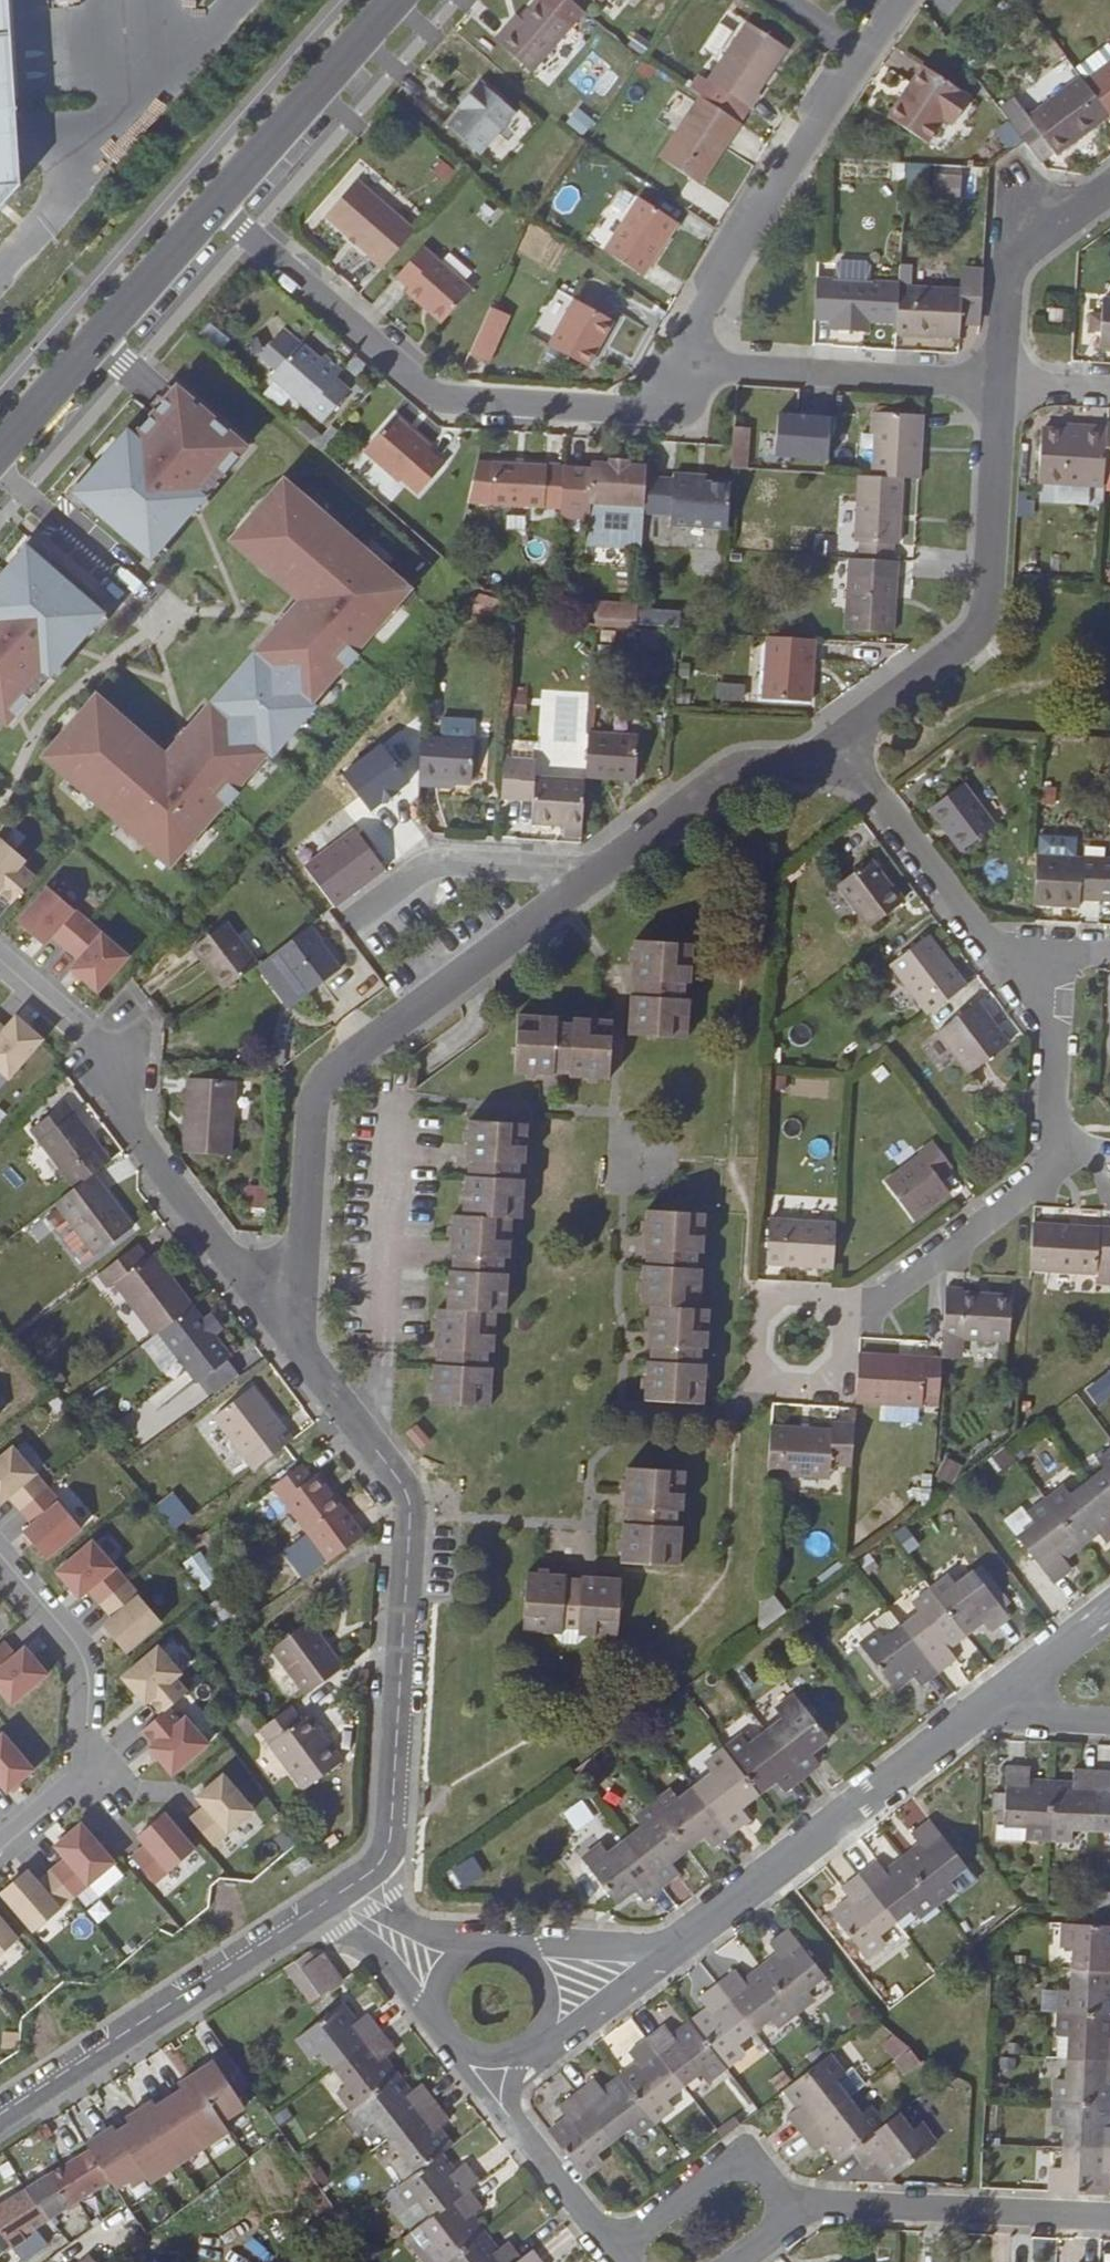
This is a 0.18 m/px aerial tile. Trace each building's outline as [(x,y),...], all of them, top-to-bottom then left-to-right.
[(21,185),(9,0),(0,0),(0,209),(21,185)] [(507,23),(494,38),(532,71),(573,25),(544,0),(535,0),(520,17),(511,27),(507,23)] [(573,0),(544,0),(573,25),(585,11),(573,0)] [(511,27),(520,17),(516,13),(507,23),(511,27)] [(747,21),(708,79),(752,108),(762,92),(759,91),(787,48),(747,21)] [(1084,81),(1109,114),(1109,116),(1109,61),(1084,81)] [(924,66),(889,117),(929,143),(944,120),(953,126),(972,98),(924,66)] [(1055,155),(1109,114),(1084,81),(1080,76),(1028,116),(1014,126),(1024,140),(1040,162),(1053,152),(1055,155)] [(514,112),(478,81),(462,99),(467,103),(461,110),(447,127),(477,153),(514,112)] [(1036,82),(1019,96),(1029,109),(1047,94),(1036,82)] [(699,188),(740,125),(698,97),(657,160),(699,188)] [(1028,116),(1014,98),(1000,108),(1014,126),(1028,116)] [(462,99),(456,106),(461,110),(467,103),(462,99)] [(930,161),(896,158),(894,175),(929,178),(930,161)] [(962,174),(934,173),(932,196),(960,198),(962,174)] [(346,229),(352,235),(350,238),(370,256),(367,259),(378,268),(414,230),(356,180),(324,216),(343,233),(346,229)] [(639,200),(604,252),(642,277),(677,225),(639,200)] [(350,238),(352,235),(346,229),(343,233),(341,235),(347,241),(350,238)] [(407,285),(403,291),(439,322),(468,288),(419,246),(395,275),(407,285)] [(857,331),(857,320),(868,321),(897,322),(899,286),(899,283),(869,281),(870,265),(836,263),(835,280),(817,279),(815,318),(832,319),(832,331),(857,331)] [(910,286),(911,266),(901,266),(899,283),(899,286),(910,286)] [(963,272),(963,289),(910,286),(899,286),(897,322),(896,334),(960,336),(961,320),(981,320),(983,273),(963,272)] [(570,297),(543,344),(588,370),(598,352),(594,350),(598,342),(602,344),(614,322),(570,297)] [(1103,297),(1102,313),(1091,312),(1090,329),(1101,329),(1100,345),(1109,346),(1109,297),(1103,297)] [(488,360),(512,311),(492,301),(468,350),(488,360)] [(1063,307),(1049,307),(1049,321),(1063,322),(1063,307)] [(868,332),(868,321),(857,320),(857,331),(868,332)] [(274,365),(268,372),(322,420),(349,389),(335,377),(342,369),(321,350),(317,355),(298,337),(297,338),(281,324),(258,351),(274,365)] [(74,492),(134,544),(137,539),(150,550),(201,492),(205,496),(247,447),(176,386),(103,471),(96,466),(74,492)] [(922,435),(924,414),(872,411),(871,433),(874,433),(872,475),(902,477),(919,478),(922,435)] [(396,413),(366,447),(402,478),(404,475),(421,490),(446,461),(429,446),(432,443),(396,413)] [(832,418),(779,413),(775,453),(829,458),(832,418)] [(1081,431),(1066,430),(1041,429),(1038,479),(1103,484),(1104,469),(1107,426),(1081,425),(1081,431)] [(745,468),(747,427),(734,426),(733,445),(732,467),(745,468)] [(643,510),(645,478),(646,464),(629,463),(629,459),(610,458),(610,462),(593,461),(592,468),(565,466),(562,507),(561,516),(589,518),(589,507),(643,510)] [(562,507),(565,466),(565,465),(479,460),(468,502),(562,507)] [(727,528),(730,483),(705,482),(692,481),(692,474),(673,473),(673,479),(645,478),(643,510),(643,511),(671,513),(671,525),(727,528)] [(898,544),(902,477),(872,475),(858,474),(854,541),(860,542),(859,558),(892,560),(893,543),(898,544)] [(49,761),(169,866),(278,740),(282,743),(305,718),(300,714),(409,589),(289,484),(276,499),(270,494),(243,525),(249,530),(236,545),(306,605),(271,646),(250,670),(244,664),(221,691),(227,696),(171,760),(102,700),(89,715),(83,710),(56,741),(62,746),(49,761)] [(85,599),(27,547),(4,574),(10,579),(0,590),(0,719),(6,724),(48,675),(44,672),(94,614),(82,603),(85,599)] [(893,632),(898,560),(892,560),(859,558),(849,557),(846,629),(893,632)] [(607,622),(607,602),(596,602),(596,621),(607,622)] [(607,602),(607,622),(637,624),(637,610),(638,604),(638,603),(607,602)] [(679,626),(680,613),(649,611),(637,610),(637,624),(679,626)] [(810,702),(815,638),(768,635),(763,698),(810,702)] [(559,697),(556,739),(575,741),(578,699),(559,697)] [(635,779),(638,735),(589,732),(586,776),(635,779)] [(471,780),(473,739),(422,735),(419,777),(471,780)] [(582,836),(586,780),(535,777),(533,823),(565,825),(564,835),(582,836)] [(962,851),(995,825),(963,783),(930,809),(962,851)] [(335,907),(385,869),(355,829),(304,866),(335,907)] [(1039,831),(1038,850),(1076,852),(1077,832),(1039,831)] [(0,838),(0,892),(13,903),(35,877),(20,865),(25,859),(0,838)] [(1083,857),(1083,858),(1037,855),(1034,903),(1060,905),(1080,906),(1080,898),(1109,900),(1109,858),(1083,857)] [(868,927),(903,902),(872,859),(837,885),(868,927)] [(987,878),(1004,881),(1007,863),(991,860),(987,878)] [(97,992),(128,956),(49,886),(17,922),(43,945),(52,936),(79,960),(71,969),(97,992)] [(225,989),(258,964),(226,922),(193,948),(225,989)] [(340,967),(308,927),(275,952),(307,993),(340,967)] [(966,985),(928,935),(891,963),(928,1013),(966,985)] [(631,995),(629,1035),(688,1038),(689,998),(684,998),(685,982),(691,983),(692,942),(633,940),(633,963),(636,963),(635,987),(634,995),(631,995)] [(969,1074),(1008,1042),(978,1001),(937,1031),(969,1074)] [(517,1014),(514,1073),(544,1075),(545,1071),(570,1073),(570,1076),(610,1079),(613,1020),(573,1017),(573,1023),(557,1022),(557,1017),(517,1014)] [(15,1016),(4,1029),(0,1025),(0,1071),(8,1078),(42,1039),(15,1016)] [(235,1081),(188,1078),(183,1152),(230,1155),(235,1081)] [(110,1161),(66,1102),(31,1129),(75,1187),(93,1173),(110,1161)] [(434,1363),(431,1403),(489,1407),(491,1367),(486,1367),(486,1351),(493,1352),(495,1312),(505,1312),(507,1273),(502,1272),(503,1257),(509,1257),(511,1218),(521,1218),(523,1178),(518,1178),(519,1163),(525,1163),(527,1122),(468,1120),(467,1146),(470,1146),(469,1159),(469,1167),(468,1175),(464,1175),(463,1214),(453,1213),(451,1241),(454,1241),(453,1254),(453,1260),(453,1268),(449,1268),(447,1308),(437,1307),(436,1332),(438,1332),(438,1347),(437,1354),(437,1364),(434,1363)] [(885,1181),(914,1220),(951,1192),(938,1175),(952,1164),(934,1140),(919,1151),(921,1154),(885,1181)] [(133,1226),(93,1173),(75,1187),(55,1202),(58,1207),(46,1216),(82,1264),(133,1226)] [(647,1360),(644,1399),(703,1403),(706,1363),(701,1362),(701,1348),(707,1348),(709,1308),(700,1307),(702,1268),(697,1268),(698,1252),(704,1252),(706,1212),(647,1209),(646,1232),(648,1232),(647,1249),(647,1253),(647,1265),(643,1265),(643,1267),(641,1304),(650,1305),(649,1335),(652,1335),(651,1344),(651,1346),(650,1360),(647,1360)] [(833,1267),(836,1222),(769,1218),(767,1264),(833,1267)] [(1032,1222),(1030,1270),(1095,1274),(1095,1283),(1109,1284),(1109,1227),(1032,1222)] [(193,1306),(153,1253),(147,1258),(137,1245),(98,1275),(108,1287),(114,1282),(155,1335),(159,1332),(193,1306)] [(1009,1339),(1012,1294),(962,1291),(963,1288),(946,1288),(943,1341),(942,1355),(960,1356),(961,1336),(1009,1339)] [(231,1357),(193,1306),(159,1332),(197,1382),(231,1357)] [(940,1396),(942,1359),(859,1353),(856,1401),(923,1405),(923,1395),(940,1396)] [(292,1439),(252,1387),(214,1416),(255,1468),(292,1439)] [(852,1464),(854,1424),(832,1422),(831,1430),(771,1427),(768,1472),(829,1476),(830,1463),(852,1464)] [(409,1430),(421,1447),(431,1440),(418,1424),(409,1430)] [(298,1445),(286,1453),(294,1464),(306,1456),(298,1445)] [(9,1496),(33,1524),(23,1533),(46,1559),(82,1528),(13,1447),(0,1458),(0,1504),(9,1496)] [(1109,1512),(1109,1451),(1098,1461),(1104,1469),(1088,1482),(1109,1512)] [(301,1463),(272,1485),(328,1561),(363,1535),(317,1474),(312,1478),(301,1463)] [(623,1522),(621,1562),(679,1565),(682,1525),(676,1525),(677,1510),(682,1510),(686,1471),(627,1465),(625,1490),(624,1496),(628,1496),(627,1522),(623,1522)] [(1081,1544),(1097,1531),(1105,1542),(1109,1539),(1109,1512),(1088,1482),(1071,1495),(1064,1486),(1046,1500),(1081,1544)] [(175,1528),(193,1511),(173,1488),(154,1504),(175,1528)] [(1063,1557),(1081,1544),(1046,1500),(1027,1515),(1034,1523),(1016,1537),(1053,1584),(1072,1569),(1063,1557)] [(908,1521),(893,1529),(905,1551),(920,1543),(908,1521)] [(92,1541),(57,1572),(79,1598),(89,1590),(113,1618),(103,1626),(126,1653),(161,1622),(92,1541)] [(198,1553),(185,1562),(204,1588),(217,1578),(198,1553)] [(931,1590),(965,1634),(982,1621),(991,1633),(1011,1618),(974,1570),(957,1584),(950,1575),(931,1590)] [(526,1572),(523,1631),(553,1633),(563,1644),(578,1644),(587,1635),(618,1637),(622,1578),(591,1576),(591,1579),(582,1578),(575,1578),(565,1577),(538,1575),(538,1572),(526,1572)] [(965,1634),(931,1590),(912,1604),(919,1613),(903,1626),(940,1672),(957,1659),(948,1647),(965,1634)] [(903,1626),(889,1608),(872,1621),(880,1631),(860,1646),(894,1689),(912,1675),(921,1687),(940,1672),(903,1626)] [(272,1648),(306,1695),(344,1668),(309,1621),(272,1648)] [(47,1675),(25,1648),(15,1656),(3,1642),(0,1645),(0,1691),(12,1705),(47,1675)] [(122,1677),(145,1704),(149,1700),(161,1714),(173,1704),(187,1692),(175,1678),(181,1673),(158,1647),(122,1677)] [(766,1731),(801,1777),(820,1763),(810,1751),(828,1738),(795,1694),(775,1710),(782,1719),(766,1731)] [(208,1745),(173,1704),(161,1714),(142,1730),(154,1744),(150,1748),(172,1775),(208,1745)] [(258,1730),(302,1790),(342,1761),(309,1714),(301,1719),(291,1706),(258,1730)] [(724,1750),(758,1794),(775,1780),(783,1791),(801,1777),(766,1731),(750,1743),(743,1734),(724,1750)] [(3,1734),(0,1736),(0,1785),(7,1792),(33,1770),(3,1734)] [(696,1786),(731,1832),(749,1818),(740,1807),(758,1794),(724,1750),(704,1764),(711,1773),(696,1786)] [(1005,1810),(1004,1825),(997,1825),(995,1825),(995,1839),(1025,1841),(1025,1837),(1048,1838),(1051,1783),(1029,1783),(1030,1767),(1005,1766),(1005,1792),(993,1792),(993,1810),(997,1810),(1005,1810)] [(1051,1783),(1048,1838),(1072,1840),(1073,1829),(1094,1830),(1096,1770),(1073,1769),(1072,1784),(1051,1783)] [(1094,1830),(1109,1831),(1109,1771),(1096,1770),(1094,1830)] [(254,1811),(223,1775),(197,1798),(205,1807),(191,1819),(213,1845),(254,1811)] [(654,1804),(688,1848),(703,1836),(712,1847),(731,1832),(696,1786),(679,1799),(672,1790),(654,1804)] [(576,1800),(566,1816),(583,1826),(593,1811),(576,1800)] [(625,1840),(661,1886),(680,1872),(671,1861),(688,1848),(654,1804),(635,1819),(641,1827),(625,1840)] [(1004,1825),(1005,1810),(997,1810),(997,1825),(1004,1825)] [(154,1884),(195,1849),(164,1814),(138,1836),(146,1846),(132,1858),(154,1884)] [(967,1865),(930,1819),(911,1834),(920,1846),(903,1859),(937,1902),(956,1887),(949,1879),(967,1865)] [(0,1893),(33,1932),(114,1863),(81,1824),(54,1847),(65,1859),(37,1883),(26,1871),(0,1893)] [(661,1886),(625,1840),(609,1853),(602,1844),(582,1860),(616,1903),(634,1889),(643,1900),(661,1886)] [(304,1854),(287,1865),(294,1877),(311,1866),(304,1854)] [(452,1861),(458,1882),(482,1875),(476,1854),(452,1861)] [(937,1902),(903,1859),(886,1872),(878,1861),(860,1875),(895,1921),(911,1909),(918,1917),(937,1902)] [(895,1921),(860,1875),(841,1890),(850,1901),(832,1915),(866,1958),(886,1943),(879,1934),(895,1921)] [(1109,1907),(1109,1894),(1095,1893),(1094,1906),(1109,1907)] [(18,1939),(0,1919),(0,1954),(18,1939)] [(1109,1971),(1109,1927),(1063,1924),(1064,1948),(1074,1949),(1073,1969),(1109,1971)] [(761,1969),(795,2012),(813,1998),(806,1989),(824,1975),(788,1929),(769,1944),(778,1956),(761,1969)] [(314,1959),(309,1952),(284,1968),(310,2004),(320,1996),(300,1968),(314,1959)] [(300,1968),(320,1996),(343,1979),(324,1952),(314,1959),(300,1968)] [(717,1984),(753,2030),(769,2018),(776,2027),(795,2012),(761,1969),(745,1982),(735,1970),(717,1984)] [(1073,1969),(1072,1990),(1061,1990),(1060,2013),(1109,2016),(1109,1971),(1073,1969)] [(691,2023),(725,2066),(744,2051),(737,2043),(753,2030),(717,1984),(699,1998),(708,2010),(691,2023)] [(354,2023),(341,2005),(298,2038),(313,2058),(322,2051),(335,2068),(381,2031),(367,2013),(354,2023)] [(1109,2061),(1109,2016),(1060,2013),(1058,2037),(1069,2037),(1068,2059),(1109,2061)] [(647,2039),(683,2085),(699,2072),(706,2081),(725,2066),(691,2023),(674,2037),(665,2025),(647,2039)] [(897,2030),(881,2043),(905,2072),(921,2059),(897,2030)] [(381,2031),(335,2068),(348,2084),(339,2091),(353,2109),(396,2076),(383,2059),(395,2050),(381,2031)] [(621,2078),(655,2121),(673,2107),(666,2098),(683,2085),(647,2039),(629,2053),(638,2065),(621,2078)] [(157,2107),(231,2062),(226,2053),(184,2081),(188,2085),(182,2089),(157,2106),(157,2107)] [(828,2055),(794,2082),(784,2089),(800,2106),(788,2116),(802,2134),(848,2098),(834,2081),(843,2074),(828,2055)] [(1109,2105),(1109,2061),(1068,2059),(1067,2080),(1055,2080),(1055,2103),(1109,2105)] [(231,2062),(157,2107),(151,2111),(136,2120),(130,2124),(118,2132),(101,2142),(129,2182),(133,2188),(147,2179),(150,2185),(230,2133),(223,2124),(246,2109),(236,2095),(249,2087),(231,2062)] [(396,2076),(353,2109),(367,2127),(376,2121),(389,2137),(436,2101),(422,2083),(409,2093),(396,2076)] [(578,2094),(613,2140),(629,2127),(636,2136),(655,2121),(621,2078),(604,2091),(596,2080),(578,2094)] [(188,2085),(184,2081),(178,2085),(182,2089),(188,2085)] [(597,2153),(613,2140),(578,2094),(559,2108),(568,2119),(550,2133),(585,2177),(603,2161),(597,2153)] [(848,2098),(802,2134),(816,2152),(828,2142),(841,2159),(853,2150),(884,2125),(869,2107),(860,2114),(848,2098)] [(151,2111),(157,2107),(157,2106),(152,2100),(146,2105),(151,2111)] [(436,2101),(389,2137),(402,2155),(393,2162),(407,2180),(439,2156),(451,2147),(437,2129),(450,2119),(436,2101)] [(1109,2150),(1109,2127),(1109,2112),(1109,2105),(1055,2103),(1054,2126),(1065,2127),(1064,2147),(1109,2150)] [(136,2120),(151,2111),(146,2105),(131,2115),(136,2120)] [(893,2177),(937,2143),(922,2124),(913,2130),(900,2114),(884,2125),(853,2150),(867,2168),(879,2159),(893,2177)] [(130,2124),(136,2120),(131,2115),(126,2119),(130,2124)] [(723,2137),(738,2125),(741,2123),(735,2116),(718,2130),(723,2137)] [(113,2126),(86,2144),(89,2149),(101,2142),(118,2132),(113,2126)] [(129,2182),(101,2142),(89,2149),(110,2181),(116,2190),(129,2182)] [(1107,2172),(1109,2172),(1109,2150),(1064,2147),(1063,2168),(1052,2168),(1051,2192),(1106,2195),(1107,2172)] [(89,2149),(61,2166),(76,2202),(110,2181),(89,2149)] [(480,2180),(466,2162),(452,2173),(439,2156),(407,2180),(397,2188),(411,2207),(419,2200),(432,2217),(469,2189),(480,2180)] [(76,2202),(61,2166),(25,2188),(48,2219),(76,2202)] [(25,2188),(0,2204),(0,2232),(13,2248),(24,2261),(47,2244),(34,2228),(48,2219),(25,2188)] [(470,2216),(482,2207),(469,2189),(432,2217),(422,2225),(435,2242),(426,2249),(436,2261),(445,2261),(483,2233),(470,2216)] [(147,2235),(125,2204),(113,2212),(135,2244),(147,2235)] [(0,2232),(0,2246),(6,2253),(13,2248),(0,2232)] [(445,2261),(519,2261),(522,2259),(508,2241),(496,2250),(483,2233),(445,2261)] [(533,2250),(522,2259),(519,2261),(543,2261),(533,2250)]
